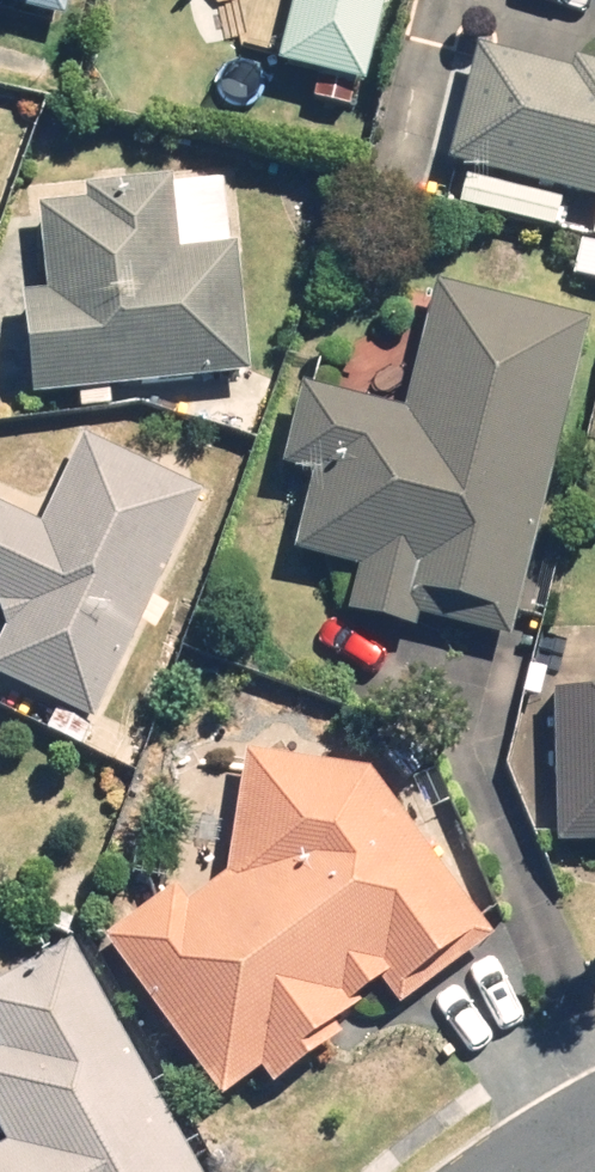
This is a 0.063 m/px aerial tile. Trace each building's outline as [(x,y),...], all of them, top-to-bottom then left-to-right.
[(51,27),(54,12),(26,6),(27,0),(0,0),(0,14),(51,27)] [(358,96),(379,0),(287,0),(270,77),(358,96)] [(437,168),(594,210),(594,73),(472,54),(437,168)] [(15,302),(18,396),(235,388),(228,186),(78,192),(79,210),(35,212),(38,301),(15,302)] [(504,638),(580,325),(427,287),(394,419),(293,394),(272,479),(298,486),(281,559),(357,578),(346,623),(399,636),(404,614),(504,638)] [(194,499),(71,444),(31,533),(0,519),(0,615),(3,616),(0,624),(0,692),(51,715),(41,737),(80,755),(194,499)] [(541,695),(541,853),(594,853),(594,695),(541,695)] [(167,892),(91,948),(207,1103),(243,1077),(261,1100),(304,1068),(298,1060),(376,1002),(384,1013),(479,942),(356,776),(236,760),(225,884),(181,912),(167,892)] [(63,951),(0,987),(0,1171),(186,1171),(63,951)]
